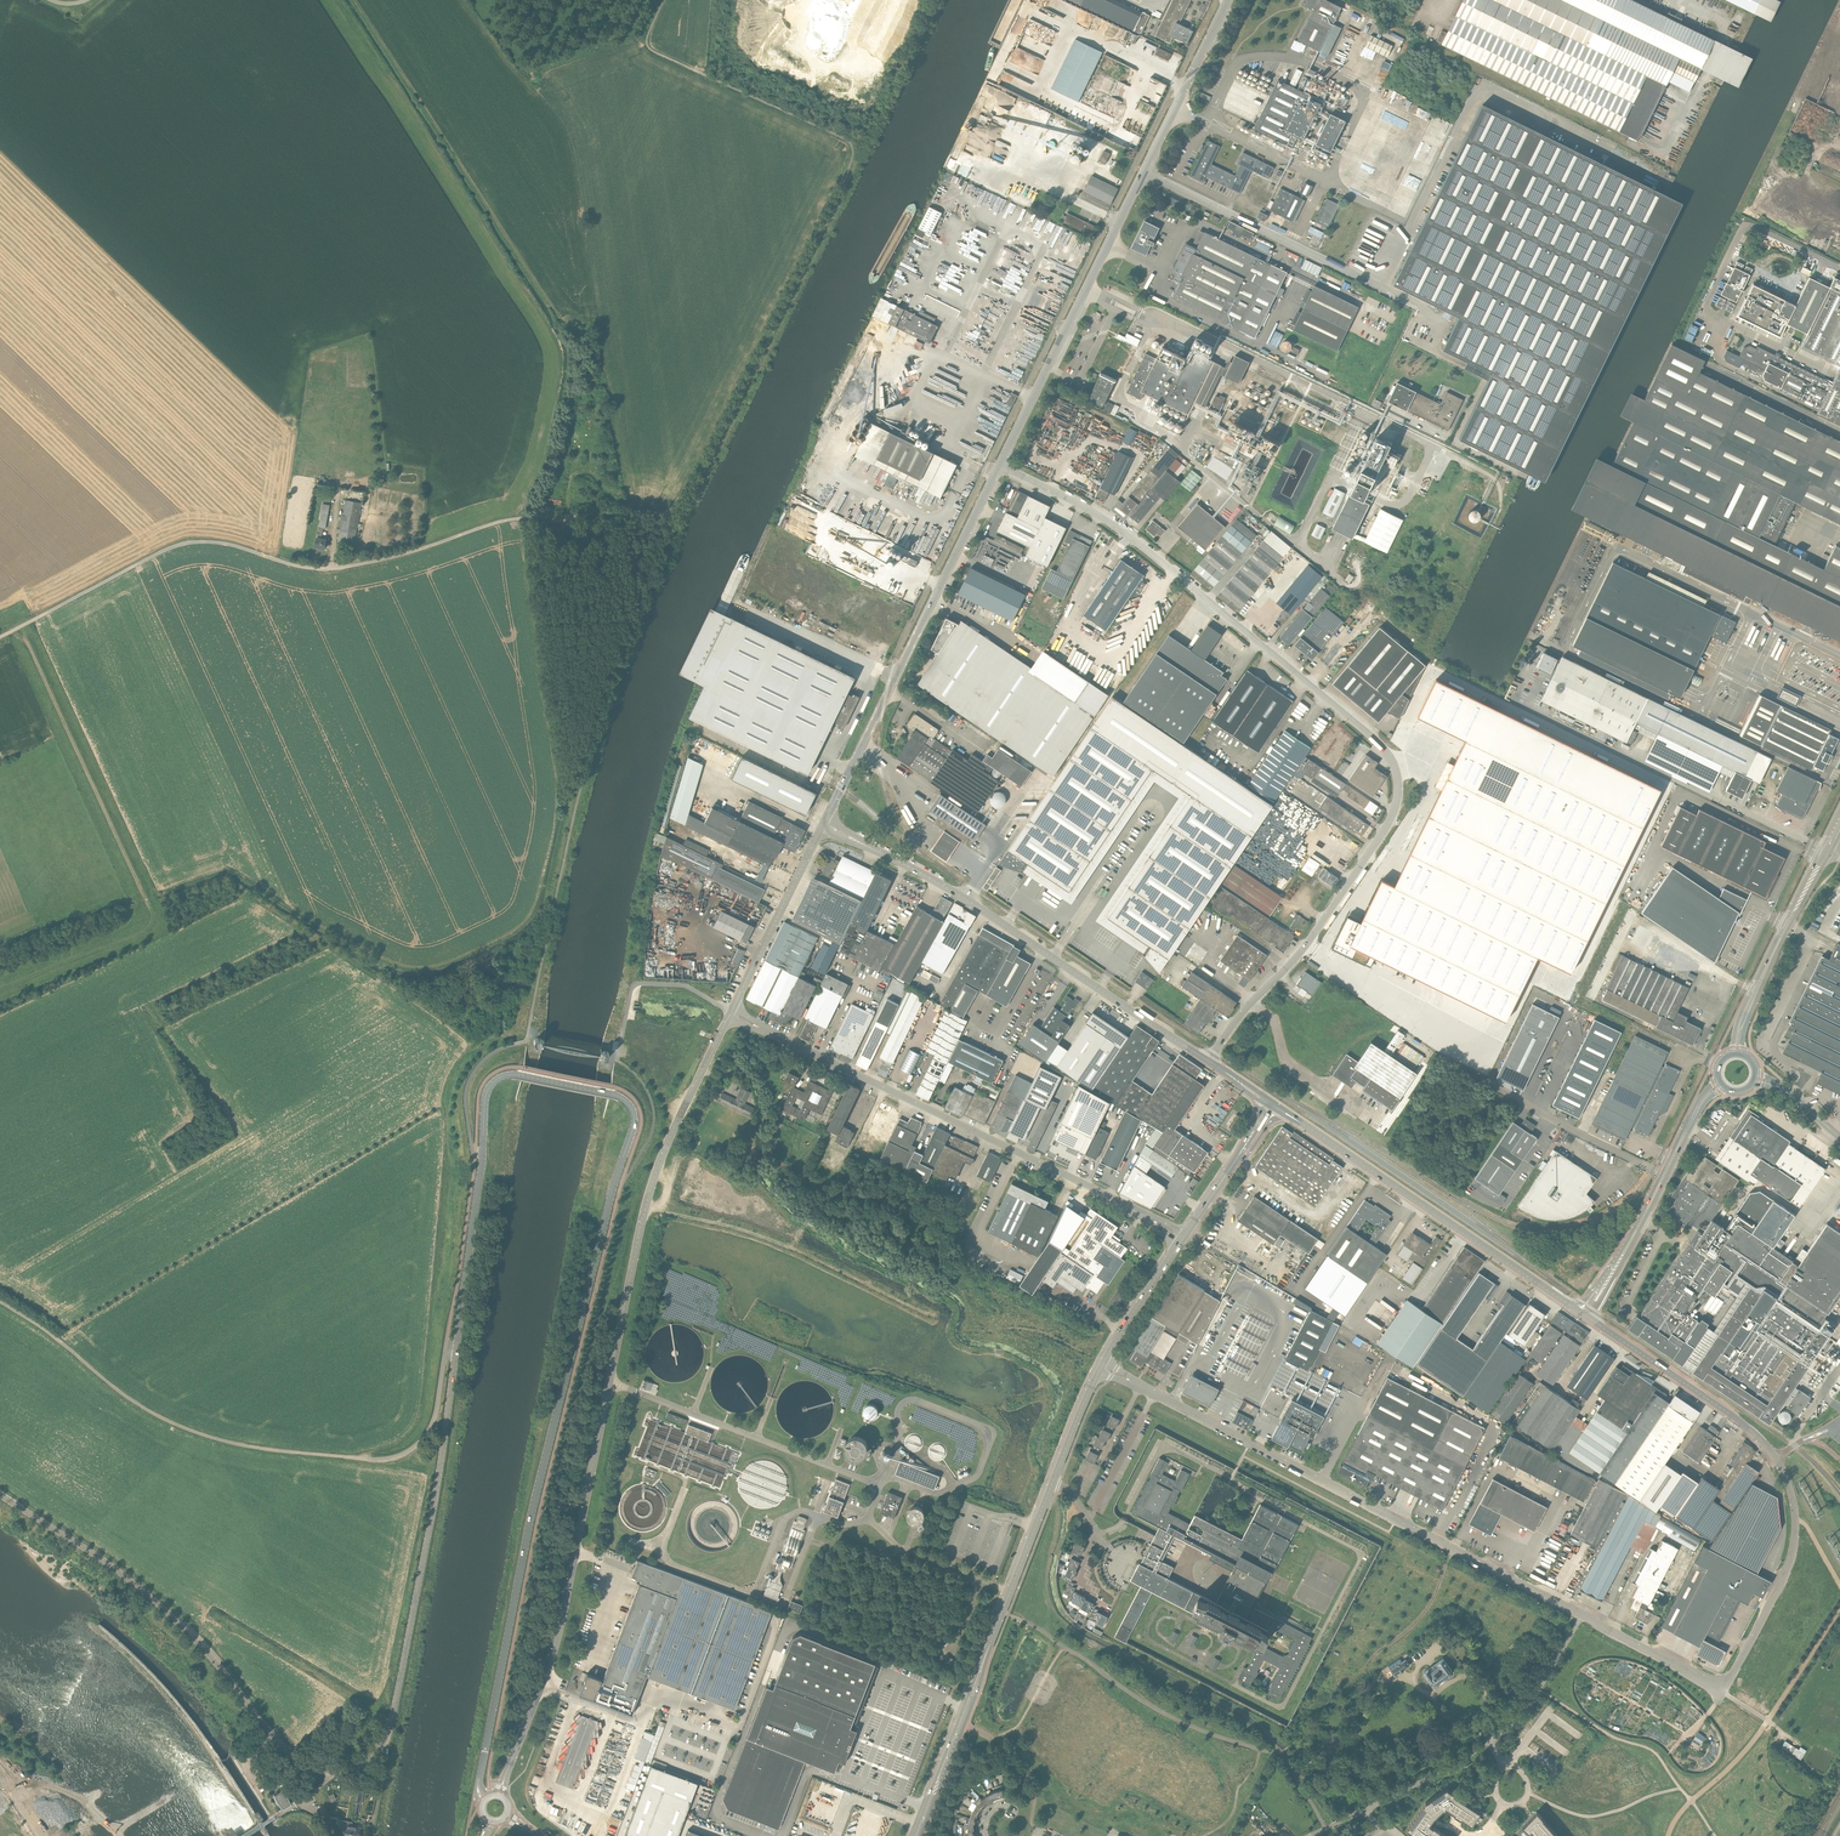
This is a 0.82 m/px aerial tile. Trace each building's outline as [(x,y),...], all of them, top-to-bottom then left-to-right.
[(1173,37),(1179,40),(1180,39),(1186,42),(1191,32),(1178,25),(1191,0),(1173,0),(1155,36),(1170,43),(1173,37)] [(1210,2),(1207,0),(1205,5),(1202,12),(1204,13),(1210,3),(1210,2)] [(1316,2),(1312,11),(1297,41),(1319,52),(1330,29),(1339,13),(1341,8),(1325,0),(1317,0),(1316,2)] [(1312,11),(1317,0),(1305,0),(1302,7),(1312,11)] [(1441,44),(1638,141),(1664,89),(1666,85),(1673,71),(1694,82),(1701,68),(1715,41),(1679,23),(1681,19),(1668,13),(1666,17),(1632,0),(1463,0),(1441,44)] [(1755,14),(1762,0),(1726,0),(1755,14)] [(1143,12),(1134,31),(1141,34),(1150,16),(1143,12)] [(1436,41),(1441,43),(1446,33),(1441,31),(1436,41)] [(1365,46),(1387,57),(1393,46),(1371,35),(1365,46)] [(1051,89),(1078,102),(1102,53),(1075,39),(1051,89)] [(1160,57),(1159,58),(1162,60),(1163,58),(1168,61),(1172,53),(1169,51),(1168,53),(1158,48),(1155,54),(1160,57)] [(1118,56),(1107,80),(1151,101),(1162,76),(1118,56)] [(1389,71),(1393,62),(1384,59),(1381,67),(1389,71)] [(1305,72),(1313,76),(1315,72),(1307,68),(1305,72)] [(1295,88),(1303,72),(1297,69),(1289,85),(1295,88)] [(1307,90),(1318,95),(1322,87),(1322,86),(1323,83),(1314,78),(1312,82),(1311,81),(1307,90)] [(1303,141),(1322,102),(1294,88),(1289,86),(1278,80),(1253,130),(1292,149),(1297,138),(1303,141)] [(995,104),(997,111),(1001,110),(1002,106),(1005,107),(1008,106),(1009,106),(1008,111),(1004,110),(1005,114),(1009,113),(1011,104),(1013,104),(1015,97),(1010,96),(1014,95),(1001,92),(1000,94),(1007,96),(1006,99),(995,102),(995,104)] [(1211,97),(1202,92),(1200,96),(1209,101),(1211,97)] [(1339,106),(1344,109),(1348,100),(1343,97),(1339,106)] [(1459,439),(1521,469),(1659,187),(1484,101),(1394,284),(1460,316),(1444,349),(1492,372),(1459,439)] [(1330,114),(1315,145),(1330,152),(1346,121),(1330,114)] [(1203,150),(1201,148),(1199,151),(1202,152),(1190,176),(1202,182),(1205,176),(1230,188),(1236,176),(1211,164),(1220,147),(1208,141),(1203,150)] [(1069,155),(1068,157),(1077,161),(1081,154),(1072,150),(1071,153),(1069,155)] [(1099,161),(1105,165),(1111,154),(1104,150),(1099,161)] [(1088,184),(1084,191),(1110,204),(1118,189),(1091,176),(1088,184)] [(1305,182),(1299,193),(1308,197),(1313,187),(1305,182)] [(1280,188),(1269,211),(1291,221),(1302,199),(1280,188)] [(1013,191),(1009,198),(1031,209),(1035,201),(1013,191)] [(1315,222),(1328,228),(1339,205),(1326,198),(1321,209),(1320,208),(1318,211),(1320,211),(1315,222)] [(930,208),(921,230),(932,235),(941,213),(930,208)] [(1258,218),(1266,222),(1269,216),(1261,212),(1258,218)] [(1094,226),(1089,224),(1087,222),(1067,213),(1066,217),(1063,222),(1089,235),(1094,226)] [(1144,221),(1131,249),(1146,256),(1160,228),(1144,221)] [(1254,235),(1255,233),(1244,228),(1230,221),(1227,227),(1228,228),(1234,231),(1240,234),(1251,240),(1254,235)] [(1323,237),(1325,231),(1311,226),(1309,232),(1323,237)] [(1179,281),(1180,282),(1172,298),(1239,330),(1249,309),(1266,317),(1287,272),(1210,235),(1205,232),(1196,249),(1195,248),(1192,246),(1192,245),(1187,242),(1186,243),(1169,277),(1179,281)] [(1258,241),(1256,247),(1270,250),(1271,244),(1258,241)] [(1306,259),(1302,268),(1319,275),(1323,266),(1306,259)] [(1735,266),(1742,269),(1744,264),(1737,261),(1735,266)] [(1744,270),(1751,273),(1753,268),(1746,265),(1744,270)] [(1801,271),(1809,274),(1812,268),(1803,265),(1801,271)] [(1736,287),(1743,290),(1750,274),(1735,267),(1723,291),(1732,295),(1736,287)] [(1834,280),(1830,288),(1809,278),(1796,306),(1753,285),(1737,316),(1780,337),(1787,324),(1790,326),(1787,331),(1792,333),(1795,328),(1807,334),(1801,347),(1839,367),(1835,377),(1832,383),(1779,357),(1781,355),(1776,353),(1775,355),(1757,347),(1756,349),(1750,345),(1743,348),(1739,357),(1726,351),(1723,356),(1725,361),(1738,368),(1740,364),(1749,369),(1762,375),(1764,380),(1780,388),(1780,390),(1782,391),(1783,389),(1784,390),(1783,391),(1787,393),(1788,392),(1798,397),(1797,399),(1803,402),(1804,400),(1807,401),(1806,402),(1815,407),(1815,405),(1820,407),(1817,414),(1839,426),(1839,283),(1834,280)] [(1336,352),(1347,329),(1358,307),(1315,286),(1311,292),(1306,290),(1301,301),(1306,303),(1301,314),(1296,312),(1291,322),(1295,325),(1293,331),(1336,352)] [(1720,297),(1716,304),(1722,307),(1726,299),(1720,297)] [(1730,301),(1726,309),(1732,312),(1736,304),(1730,301)] [(938,326),(933,324),(936,319),(920,311),(917,316),(897,306),(888,323),(895,327),(925,340),(930,343),(938,326)] [(1685,338),(1692,341),(1699,327),(1692,323),(1685,338)] [(1125,339),(1138,345),(1141,338),(1127,333),(1125,339)] [(1108,369),(1105,374),(1101,372),(1100,373),(1099,374),(1099,375),(1100,376),(1088,400),(1089,400),(1103,407),(1115,383),(1116,383),(1117,380),(1116,380),(1130,351),(1120,346),(1122,342),(1123,340),(1115,337),(1114,339),(1110,337),(1097,364),(1108,369)] [(1801,342),(1791,338),(1789,342),(1798,346),(1801,342)] [(1291,348),(1291,347),(1291,345),(1291,344),(1290,343),(1288,341),(1287,341),(1285,341),(1284,342),(1282,343),(1281,344),(1281,346),(1281,348),(1282,350),(1284,351),(1285,351),(1287,351),(1289,351),(1290,349),(1291,348)] [(1626,436),(1587,517),(1746,595),(1744,598),(1751,601),(1752,598),(1839,641),(1839,548),(1835,545),(1823,570),(1821,569),(1814,566),(1773,546),(1776,538),(1779,540),(1782,533),(1779,532),(1784,522),(1787,523),(1790,516),(1788,515),(1792,505),(1799,509),(1801,506),(1839,525),(1839,442),(1699,372),(1705,361),(1671,344),(1626,436)] [(1195,402),(1202,405),(1221,365),(1190,350),(1186,359),(1162,347),(1156,359),(1145,353),(1126,393),(1141,400),(1144,393),(1164,403),(1163,405),(1178,413),(1184,416),(1187,417),(1195,402)] [(1225,377),(1239,384),(1247,368),(1249,362),(1235,355),(1233,361),(1225,377)] [(1407,411),(1448,431),(1463,400),(1446,392),(1441,403),(1438,401),(1437,403),(1416,392),(1397,383),(1388,402),(1407,411)] [(1012,406),(1017,395),(1012,393),(1007,404),(1012,406)] [(1211,405),(1220,409),(1226,398),(1220,395),(1219,397),(1215,396),(1211,405)] [(1373,405),(1380,408),(1383,401),(1376,398),(1373,405)] [(884,405),(886,411),(904,406),(902,400),(884,405)] [(1110,403),(1108,402),(1104,410),(1110,413),(1114,405),(1110,403)] [(1251,444),(1275,448),(1277,437),(1276,432),(1277,430),(1275,428),(1275,424),(1273,411),(1268,410),(1265,416),(1268,418),(1265,418),(1260,425),(1265,429),(1259,430),(1264,431),(1263,435),(1250,426),(1249,423),(1238,416),(1238,420),(1231,421),(1230,430),(1226,431),(1231,434),(1232,434),(1235,436),(1239,435),(1241,436),(1244,436),(1247,438),(1249,435),(1251,444)] [(854,455),(906,480),(941,498),(944,491),(943,490),(955,464),(934,453),(922,447),(890,431),(889,432),(872,423),(859,449),(857,448),(854,455)] [(1130,427),(1123,441),(1132,445),(1138,432),(1137,431),(1130,427)] [(1349,493),(1363,500),(1390,445),(1376,438),(1349,493)] [(1119,508),(1129,515),(1179,455),(1170,447),(1119,508)] [(1115,495),(1133,458),(1118,451),(1096,496),(1105,501),(1109,493),(1115,495)] [(1179,455),(1129,515),(1138,523),(1160,497),(1165,500),(1180,482),(1176,478),(1189,463),(1179,455)] [(1248,465),(1241,480),(1252,485),(1259,470),(1248,465)] [(1180,484),(1190,492),(1202,478),(1192,470),(1180,484)] [(1322,513),(1334,518),(1346,494),(1334,488),(1322,513)] [(1007,512),(1018,518),(1028,496),(1017,490),(1007,512)] [(1331,529),(1352,539),(1369,505),(1348,494),(1331,529)] [(1028,496),(1018,518),(1007,512),(998,531),(1031,547),(1045,517),(1050,507),(1028,496)] [(547,503),(561,505),(562,499),(548,497),(547,503)] [(338,541),(354,544),(362,503),(346,500),(338,541)] [(1195,542),(1215,518),(1214,517),(1212,516),(1197,503),(1185,518),(1178,527),(1185,533),(1195,542)] [(317,538),(315,547),(324,549),(326,540),(325,539),(325,538),(322,537),(323,529),(325,529),(330,505),(323,504),(317,538)] [(1381,507),(1366,541),(1389,551),(1404,517),(1381,507)] [(1481,518),(1481,516),(1480,515),(1480,513),(1479,512),(1477,511),(1476,511),(1474,510),(1472,511),(1470,512),(1469,513),(1468,515),(1467,516),(1467,518),(1468,520),(1469,521),(1469,522),(1471,524),(1472,524),(1473,524),(1474,524),(1475,524),(1477,524),(1478,523),(1479,522),(1480,521),(1481,519),(1481,518)] [(1066,528),(1045,517),(1031,547),(1052,558),(1066,528)] [(1290,535),(1294,527),(1278,517),(1274,525),(1290,535)] [(1165,531),(1153,520),(1145,529),(1155,537),(1157,534),(1159,536),(1160,536),(1161,536),(1165,531)] [(1232,524),(1190,574),(1210,591),(1251,541),(1232,524)] [(1317,524),(1311,535),(1320,539),(1326,528),(1317,524)] [(1070,530),(1064,542),(1070,544),(1056,571),(1052,569),(1043,588),(1064,599),(1073,580),(1089,547),(1092,541),(1070,530)] [(1240,568),(1231,580),(1221,591),(1221,592),(1217,596),(1227,605),(1237,613),(1241,608),(1251,596),(1260,585),(1269,574),(1278,563),(1292,547),(1271,531),(1258,547),(1249,557),(1240,568)] [(996,535),(993,540),(1021,554),(1024,549),(996,535)] [(1021,554),(993,540),(982,563),(1024,584),(1036,561),(1021,554)] [(1829,543),(1821,559),(1825,560),(1833,545),(1829,543)] [(1803,558),(1805,554),(1786,545),(1784,549),(1803,558)] [(891,553),(890,557),(886,564),(894,567),(897,560),(899,557),(901,558),(903,553),(891,548),(889,552),(891,553)] [(903,555),(901,560),(915,567),(916,567),(915,566),(917,562),(918,562),(903,555)] [(1121,560),(1083,615),(1106,631),(1144,575),(1121,560)] [(1712,636),(1725,643),(1735,622),(1722,616),(1719,622),(1717,621),(1720,615),(1716,613),(1717,610),(1706,605),(1705,607),(1628,570),(1629,568),(1623,565),(1622,567),(1612,563),(1572,645),(1679,698),(1715,623),(1717,624),(1712,636)] [(1308,565),(1276,603),(1285,610),(1278,620),(1283,624),(1322,577),(1308,565)] [(980,592),(983,585),(974,581),(971,588),(980,592)] [(1283,642),(1289,644),(1298,634),(1330,596),(1321,588),(1303,609),(1280,636),(1283,642)] [(1304,607),(1308,601),(1304,598),(1300,604),(1304,607)] [(1325,607),(1293,646),(1311,661),(1344,622),(1325,607)] [(679,673),(697,682),(729,616),(709,608),(679,673)] [(843,729),(852,711),(859,697),(853,694),(852,696),(846,693),(854,677),(733,619),(729,616),(697,682),(704,685),(688,717),(806,774),(809,770),(812,763),(832,721),(838,724),(837,726),(843,729)] [(1039,678),(995,648),(959,624),(946,618),(931,648),(937,651),(935,653),(936,654),(937,652),(939,653),(918,684),(954,709),(1039,766),(1053,776),(1095,716),(1039,678)] [(1349,664),(1332,684),(1378,722),(1387,712),(1400,719),(1426,666),(1408,650),(1384,631),(1383,632),(1379,628),(1349,664)] [(1123,701),(1184,742),(1227,679),(1221,675),(1223,672),(1191,650),(1171,636),(1169,635),(1123,701)] [(1642,732),(1644,727),(1735,772),(1726,790),(1740,797),(1741,794),(1744,795),(1751,779),(1759,783),(1771,758),(1646,697),(1562,657),(1557,666),(1554,665),(1557,659),(1543,653),(1537,666),(1551,673),(1553,667),(1556,669),(1541,701),(1626,742),(1633,727),(1642,732)] [(1212,721),(1234,736),(1268,685),(1247,670),(1212,721)] [(1631,818),(1648,782),(1436,678),(1418,716),(1438,725),(1422,758),(1446,770),(1440,783),(1444,785),(1408,858),(1396,852),(1362,921),(1348,914),(1331,948),(1371,968),(1376,957),(1506,1021),(1538,956),(1571,972),(1643,824),(1631,818)] [(1268,685),(1234,736),(1258,753),(1293,701),(1268,685)] [(1783,690),(1780,696),(1795,704),(1798,698),(1783,690)] [(1739,735),(1809,769),(1811,770),(1813,766),(1822,770),(1838,739),(1829,734),(1831,730),(1759,695),(1739,735)] [(1112,697),(999,864),(1023,873),(1029,864),(1069,891),(1152,769),(1172,782),(1193,752),(1112,697)] [(915,725),(934,738),(939,730),(915,713),(906,726),(912,729),(915,725)] [(931,781),(952,751),(934,738),(915,725),(912,729),(914,731),(912,732),(913,733),(897,758),(909,766),(931,781)] [(1285,731),(1248,785),(1274,802),(1310,748),(1285,731)] [(987,754),(983,761),(1002,774),(1021,787),(1032,772),(998,749),(992,758),(987,754)] [(952,751),(931,781),(931,782),(977,813),(999,781),(997,780),(1002,774),(983,761),(972,754),(968,760),(953,750),(952,751)] [(1193,752),(1172,782),(1191,795),(1176,817),(1108,918),(1148,945),(1142,954),(1159,973),(1273,806),(1193,752)] [(1374,768),(1378,763),(1366,755),(1348,780),(1373,797),(1387,776),(1374,768)] [(768,866),(769,867),(773,857),(775,858),(781,846),(794,852),(805,830),(781,818),(782,817),(749,801),(739,821),(730,816),(712,807),(704,822),(688,814),(703,764),(688,757),(670,818),(685,825),(684,825),(765,865),(765,866),(767,867),(768,866)] [(816,793),(742,757),(731,779),(805,815),(816,793)] [(1313,779),(1314,777),(1316,778),(1313,782),(1336,798),(1342,789),(1348,793),(1346,796),(1365,808),(1370,800),(1306,757),(1294,774),(1301,779),(1305,774),(1313,779)] [(1776,791),(1782,793),(1801,803),(1813,779),(1788,767),(1776,791)] [(1821,783),(1813,779),(1801,803),(1782,793),(1775,807),(1780,811),(1781,809),(1799,818),(1800,818),(1801,818),(1802,818),(1803,818),(1804,817),(1805,816),(1817,793),(1818,793),(1821,783)] [(1006,800),(1006,798),(1006,797),(1006,796),(1005,794),(1004,793),(1003,792),(1002,791),(1000,791),(999,791),(997,791),(996,791),(994,792),(993,793),(992,794),(991,795),(991,797),(991,798),(991,800),(991,801),(992,803),(993,804),(994,805),(996,806),(997,806),(999,806),(1000,806),(1002,806),(1003,805),(1004,804),(1005,803),(1006,801),(1006,800)] [(1318,797),(1323,801),(1319,808),(1361,837),(1369,826),(1320,793),(1318,797)] [(934,824),(944,831),(965,845),(970,837),(975,841),(986,825),(940,794),(929,810),(939,817),(934,824)] [(1772,886),(1770,886),(1784,858),(1762,847),(1765,842),(1699,809),(1696,815),(1680,807),(1661,846),(1765,897),(1768,891),(1769,892),(1772,886)] [(656,832),(654,839),(663,842),(665,835),(656,832)] [(1271,849),(1302,868),(1310,855),(1279,836),(1271,849)] [(661,857),(711,880),(717,869),(718,866),(719,864),(667,839),(661,857)] [(862,900),(876,872),(843,856),(840,861),(830,857),(822,874),(832,879),(829,884),(862,900)] [(1282,897),(1271,889),(1235,865),(1223,884),(1231,889),(1270,916),(1282,897)] [(755,881),(761,884),(768,868),(763,866),(755,881)] [(982,888),(987,891),(1001,870),(996,867),(982,888)] [(1641,913),(1707,957),(1736,914),(1739,915),(1747,900),(1724,888),(1719,898),(1672,867),(1641,913)] [(723,872),(739,879),(741,876),(725,868),(723,872)] [(1318,876),(1332,886),(1338,878),(1323,868),(1318,876)] [(717,869),(711,880),(759,904),(765,892),(739,879),(723,872),(717,869)] [(851,923),(841,943),(838,950),(860,961),(853,974),(856,976),(863,962),(881,971),(883,968),(913,913),(906,909),(888,941),(867,930),(892,880),(876,872),(862,900),(851,923)] [(851,923),(862,900),(829,884),(813,876),(809,884),(813,885),(810,892),(806,890),(802,898),(803,898),(798,907),(796,912),(792,920),(841,943),(851,923)] [(1284,951),(1294,936),(1221,886),(1208,905),(1225,916),(1231,915),(1284,951)] [(952,903),(941,896),(931,914),(916,906),(883,968),(910,983),(944,922),(943,921),(942,920),(952,903)] [(944,922),(922,962),(943,974),(970,925),(976,915),(975,915),(975,916),(971,913),(962,909),(963,907),(963,908),(955,903),(944,922)] [(713,927),(740,940),(746,943),(754,927),(748,924),(721,911),(713,927)] [(1295,919),(1289,928),(1293,931),(1299,922),(1305,926),(1308,922),(1301,917),(1298,915),(1296,914),(1293,918),(1295,919)] [(766,961),(799,977),(818,938),(785,922),(766,961)] [(987,995),(1007,1006),(1028,968),(1026,960),(1016,955),(1010,951),(1014,945),(983,928),(965,959),(955,976),(939,1005),(950,1011),(963,1018),(978,991),(987,995)] [(1237,935),(1220,960),(1250,981),(1267,956),(1237,935)] [(1187,955),(1198,963),(1208,949),(1197,941),(1187,955)] [(739,962),(744,949),(738,947),(733,960),(739,962)] [(1825,1066),(1817,1083),(1825,1086),(1824,1087),(1831,1090),(1839,1094),(1839,953),(1835,962),(1824,957),(1785,1036),(1791,1039),(1784,1053),(1801,1061),(1804,1056),(1825,1066)] [(1684,986),(1670,979),(1622,955),(1622,956),(1619,954),(1610,972),(1613,974),(1606,989),(1607,989),(1602,1000),(1656,1026),(1655,1027),(1692,1045),(1701,1028),(1695,1026),(1686,1021),(1688,1016),(1677,1011),(1689,988),(1691,983),(1686,981),(1684,986)] [(783,1011),(793,1016),(799,1019),(816,985),(799,977),(766,961),(747,999),(771,1011),(781,1015),(783,1011)] [(1322,970),(1330,976),(1334,970),(1326,965),(1322,970)] [(937,984),(940,979),(924,970),(921,975),(937,984)] [(1306,971),(1297,985),(1313,996),(1322,982),(1306,971)] [(1142,972),(1135,981),(1147,990),(1154,980),(1142,972)] [(1201,999),(1218,1010),(1227,1017),(1237,1002),(1192,972),(1182,986),(1201,999)] [(808,1019),(799,1037),(809,1042),(818,1024),(826,1028),(848,984),(827,974),(825,978),(824,978),(805,1017),(808,1019)] [(1605,979),(1596,975),(1586,997),(1595,1001),(1605,979)] [(880,1001),(882,998),(885,992),(878,989),(874,999),(880,1001)] [(899,1005),(885,1033),(890,1035),(880,1057),(884,1059),(877,1073),(886,1078),(924,998),(906,990),(899,1005)] [(1071,999),(1072,999),(1066,995),(1063,1000),(1066,1002),(1065,1004),(1064,1006),(1064,1005),(1062,1008),(1063,1008),(1062,1010),(1061,1009),(1060,1011),(1054,1007),(1041,1026),(1049,1031),(1053,1034),(1054,1035),(1054,1034),(1058,1037),(1070,1018),(1068,1017),(1079,1001),(1075,998),(1073,1001),(1071,999)] [(885,1033),(899,1005),(887,999),(877,1021),(855,1065),(867,1070),(885,1033)] [(1218,1010),(1201,999),(1184,1024),(1199,1034),(1200,1032),(1201,1033),(1202,1031),(1201,1031),(1203,1029),(1204,1028),(1204,1027),(1206,1024),(1207,1025),(1218,1010)] [(853,1059),(874,1014),(852,1004),(830,1048),(829,1049),(837,1052),(837,1051),(853,1059)] [(1532,1004),(1496,1078),(1523,1091),(1559,1017),(1532,1004)] [(935,1055),(916,1094),(929,1100),(948,1062),(968,1021),(946,1010),(926,1050),(935,1055)] [(781,1015),(771,1011),(768,1018),(785,1026),(788,1022),(789,1023),(793,1016),(783,1011),(781,1015)] [(1106,1037),(1077,1080),(1092,1090),(1122,1047),(1114,1042),(1121,1032),(1093,1012),(1085,1022),(1086,1023),(1106,1037)] [(1552,1105),(1579,1118),(1621,1032),(1594,1019),(1552,1105)] [(1106,1037),(1086,1023),(1067,1051),(1057,1066),(1077,1080),(1106,1037)] [(1033,1024),(1020,1044),(1046,1062),(1059,1041),(1033,1024)] [(1141,1120),(1149,1124),(1160,1131),(1166,1123),(1202,1069),(1179,1054),(1152,1094),(1132,1081),(1160,1041),(1136,1025),(1122,1047),(1092,1090),(1092,1091),(1110,1102),(1125,1111),(1141,1120)] [(1347,1054),(1332,1075),(1347,1084),(1349,1082),(1350,1083),(1349,1084),(1352,1086),(1356,1081),(1361,1084),(1361,1085),(1373,1094),(1372,1095),(1385,1103),(1392,1092),(1400,1098),(1417,1073),(1391,1055),(1404,1035),(1398,1030),(1384,1051),(1371,1042),(1357,1061),(1347,1054)] [(1625,1140),(1632,1126),(1634,1128),(1633,1131),(1647,1138),(1660,1111),(1665,1114),(1673,1096),(1669,1094),(1680,1071),(1666,1064),(1664,1067),(1661,1066),(1668,1052),(1635,1036),(1608,1089),(1604,1088),(1601,1095),(1604,1097),(1591,1124),(1625,1140)] [(542,1042),(544,1042),(544,1040),(543,1040),(542,1040),(541,1039),(540,1039),(540,1038),(539,1038),(538,1038),(537,1038),(536,1038),(536,1039),(535,1039),(535,1040),(534,1040),(534,1041),(534,1042),(534,1043),(534,1044),(535,1044),(535,1045),(536,1046),(537,1046),(538,1046),(539,1046),(540,1046),(541,1046),(542,1046),(543,1046),(543,1045),(542,1044),(542,1043),(542,1042)] [(992,1083),(1003,1061),(959,1039),(948,1062),(992,1083)] [(908,1072),(912,1074),(921,1054),(910,1049),(900,1069),(908,1072)] [(600,1053),(602,1053),(602,1055),(601,1056),(600,1056),(599,1057),(600,1057),(601,1058),(602,1057),(602,1058),(603,1059),(604,1059),(605,1059),(605,1060),(606,1059),(607,1059),(608,1059),(608,1058),(609,1058),(609,1057),(609,1056),(609,1055),(609,1054),(609,1053),(608,1053),(608,1052),(607,1052),(607,1051),(606,1051),(605,1051),(604,1051),(603,1052),(602,1052),(601,1051),(600,1051),(600,1053)] [(1322,1075),(1330,1062),(1320,1056),(1312,1068),(1322,1075)] [(1025,1140),(1034,1121),(1039,1110),(1041,1107),(1046,1110),(1051,1100),(1062,1076),(1041,1066),(1032,1083),(1024,1099),(1006,1137),(1006,1138),(1017,1143),(1019,1138),(1025,1140)] [(1812,1075),(1818,1078),(1822,1069),(1816,1066),(1812,1075)] [(789,1072),(785,1081),(795,1086),(799,1077),(789,1072)] [(908,1072),(906,1076),(908,1076),(906,1079),(905,1079),(904,1081),(909,1084),(914,1075),(912,1074),(908,1072)] [(989,1129),(1006,1137),(1024,1099),(1032,1083),(1016,1075),(989,1129)] [(820,1114),(831,1092),(810,1083),(805,1094),(793,1089),(783,1110),(805,1121),(810,1109),(820,1114)] [(849,1084),(827,1129),(838,1134),(835,1141),(840,1143),(839,1144),(847,1148),(854,1133),(848,1130),(849,1128),(843,1126),(860,1090),(849,1084)] [(1109,1102),(1079,1085),(1060,1122),(1062,1123),(1055,1139),(1085,1154),(1098,1127),(1109,1102)] [(962,1117),(963,1114),(973,1095),(955,1086),(945,1108),(962,1117)] [(755,1109),(744,1104),(750,1092),(741,1088),(736,1100),(722,1093),(718,1102),(751,1118),(755,1109)] [(973,1095),(963,1114),(985,1124),(996,1101),(975,1091),(973,1095)] [(1034,1151),(1057,1104),(1051,1100),(1046,1110),(1045,1112),(1039,1123),(1027,1148),(1034,1151)] [(1141,1120),(1125,1111),(1100,1162),(1117,1169),(1141,1120)] [(1742,1127),(1719,1162),(1753,1185),(1757,1178),(1799,1207),(1825,1169),(1787,1144),(1790,1141),(1756,1118),(1757,1117),(1749,1112),(1742,1122),(1747,1125),(1745,1129),(1742,1127)] [(1232,1121),(1238,1125),(1242,1118),(1236,1115),(1232,1121)] [(915,1148),(911,1146),(921,1125),(922,1122),(911,1117),(909,1122),(900,1118),(881,1157),(905,1170),(914,1151),(915,1148)] [(1513,1122),(1475,1178),(1477,1180),(1473,1185),(1477,1189),(1482,1193),(1486,1196),(1491,1199),(1496,1201),(1502,1204),(1505,1198),(1499,1194),(1537,1138),(1529,1133),(1534,1126),(1525,1120),(1520,1127),(1513,1122)] [(1233,1131),(1238,1125),(1232,1121),(1227,1127),(1233,1131)] [(1151,1149),(1153,1150),(1178,1167),(1189,1174),(1191,1170),(1195,1172),(1208,1152),(1166,1123),(1160,1131),(1155,1139),(1157,1140),(1151,1149)] [(1334,1159),(1293,1131),(1292,1133),(1282,1126),(1255,1167),(1294,1193),(1315,1207),(1343,1167),(1333,1160),(1334,1159)] [(937,1127),(933,1135),(923,1155),(920,1162),(933,1169),(946,1141),(950,1135),(950,1133),(937,1127)] [(1098,1127),(1085,1154),(1096,1159),(1109,1132),(1098,1127)] [(933,1169),(931,1172),(946,1180),(949,1174),(956,1178),(964,1161),(971,1165),(974,1159),(973,1158),(978,1147),(966,1141),(965,1142),(950,1135),(946,1141),(933,1169)] [(687,1143),(693,1145),(696,1138),(690,1136),(687,1143)] [(1171,1177),(1178,1167),(1153,1150),(1151,1149),(1145,1145),(1119,1193),(1151,1208),(1156,1200),(1158,1202),(1162,1196),(1160,1194),(1165,1186),(1146,1173),(1152,1164),(1158,1168),(1157,1170),(1161,1173),(1163,1171),(1171,1177)] [(933,1169),(920,1162),(923,1155),(914,1151),(905,1170),(927,1181),(931,1172),(933,1169)] [(1593,1210),(1590,1206),(1584,1199),(1583,1200),(1581,1198),(1586,1193),(1589,1188),(1596,1178),(1556,1151),(1518,1206),(1523,1210),(1529,1213),(1546,1219),(1552,1219),(1558,1219),(1564,1218),(1570,1217),(1576,1215),(1581,1212),(1586,1209),(1589,1213),(1593,1210)] [(993,1154),(988,1152),(977,1176),(990,1182),(1002,1158),(993,1154)] [(1538,1168),(1542,1171),(1546,1163),(1543,1161),(1538,1168)] [(1694,1178),(1689,1175),(1675,1195),(1680,1199),(1670,1214),(1688,1226),(1689,1225),(1697,1231),(1639,1316),(1637,1315),(1628,1328),(1682,1365),(1692,1372),(1769,1424),(1827,1338),(1816,1331),(1827,1313),(1839,1295),(1839,1233),(1826,1223),(1807,1251),(1802,1248),(1796,1257),(1801,1261),(1798,1265),(1792,1261),(1792,1260),(1779,1251),(1783,1245),(1776,1241),(1794,1214),(1773,1200),(1761,1192),(1751,1193),(1728,1228),(1713,1217),(1739,1180),(1722,1169),(1719,1174),(1713,1170),(1715,1167),(1706,1161),(1694,1178)] [(998,1211),(988,1231),(1039,1255),(1058,1215),(1045,1209),(1049,1201),(1012,1183),(1000,1208),(1000,1209),(999,1211),(998,1211)] [(1282,1232),(1290,1220),(1254,1196),(1246,1208),(1282,1232)] [(1365,1200),(1306,1287),(1346,1314),(1387,1254),(1374,1246),(1390,1223),(1387,1221),(1391,1215),(1375,1205),(1374,1206),(1365,1200)] [(1079,1213),(1067,1205),(1050,1240),(1020,1284),(1033,1293),(1042,1280),(1053,1287),(1057,1282),(1073,1293),(1077,1287),(1082,1291),(1085,1287),(1088,1288),(1088,1287),(1097,1293),(1104,1282),(1108,1284),(1124,1260),(1121,1258),(1128,1248),(1111,1237),(1118,1227),(1090,1208),(1086,1215),(1081,1211),(1079,1213)] [(1282,1232),(1246,1208),(1238,1220),(1279,1248),(1285,1238),(1297,1246),(1286,1262),(1297,1269),(1308,1253),(1309,1254),(1318,1239),(1290,1220),(1282,1232)] [(1412,1232),(1404,1245),(1414,1251),(1409,1259),(1423,1268),(1442,1240),(1435,1236),(1430,1244),(1412,1232)] [(1413,1367),(1423,1351),(1485,1261),(1464,1247),(1422,1309),(1407,1300),(1378,1343),(1413,1367)] [(1642,1259),(1648,1262),(1650,1256),(1645,1254),(1642,1259)] [(1117,1282),(1121,1284),(1131,1268),(1128,1266),(1117,1282)] [(1011,1268),(1007,1277),(1020,1283),(1024,1274),(1011,1268)] [(1432,1374),(1457,1338),(1484,1298),(1488,1300),(1498,1285),(1479,1272),(1417,1364),(1432,1374)] [(1166,1325),(1197,1344),(1220,1300),(1204,1291),(1205,1290),(1178,1274),(1153,1316),(1151,1315),(1132,1346),(1137,1350),(1130,1360),(1141,1366),(1144,1361),(1165,1374),(1171,1363),(1150,1351),(1162,1331),(1176,1339),(1179,1334),(1166,1325)] [(1127,1294),(1120,1289),(1109,1305),(1117,1310),(1127,1294)] [(1525,1304),(1506,1291),(1496,1306),(1500,1308),(1473,1349),(1457,1338),(1432,1374),(1463,1396),(1464,1395),(1489,1412),(1525,1359),(1500,1342),(1525,1304)] [(1311,1310),(1312,1308),(1296,1299),(1294,1302),(1310,1312),(1311,1310)] [(1529,1303),(1508,1334),(1524,1345),(1545,1314),(1529,1303)] [(674,1317),(690,1323),(692,1318),(689,1317),(691,1312),(688,1311),(689,1309),(682,1306),(680,1312),(676,1310),(674,1317)] [(1333,1321),(1311,1310),(1310,1312),(1286,1359),(1308,1370),(1333,1321)] [(1559,1312),(1552,1322),(1582,1343),(1589,1332),(1559,1312)] [(1337,1333),(1352,1342),(1356,1336),(1341,1327),(1337,1333)] [(1554,1384),(1580,1343),(1563,1332),(1555,1345),(1549,1341),(1545,1347),(1544,1346),(1537,1359),(1541,1361),(1535,1372),(1554,1384)] [(1587,1399),(1611,1363),(1614,1359),(1594,1345),(1592,1347),(1590,1349),(1591,1349),(1566,1385),(1587,1399)] [(1597,1395),(1604,1400),(1596,1412),(1583,1432),(1571,1424),(1553,1450),(1551,1452),(1591,1476),(1595,1470),(1599,1472),(1614,1483),(1668,1404),(1669,1402),(1664,1399),(1667,1395),(1657,1388),(1627,1367),(1623,1365),(1621,1369),(1616,1366),(1597,1395)] [(1490,1413),(1505,1424),(1533,1383),(1517,1373),(1490,1413)] [(1217,1389),(1193,1377),(1185,1391),(1210,1404),(1217,1389)] [(1387,1377),(1367,1416),(1356,1437),(1343,1462),(1342,1465),(1341,1465),(1337,1472),(1365,1487),(1369,1480),(1371,1481),(1373,1478),(1375,1474),(1432,1503),(1443,1509),(1458,1479),(1465,1466),(1484,1428),(1452,1411),(1387,1377)] [(651,1383),(642,1380),(641,1385),(650,1388),(651,1383)] [(1571,1424),(1580,1409),(1540,1382),(1513,1423),(1553,1450),(1571,1424)] [(1786,1404),(1798,1412),(1807,1398),(1796,1390),(1786,1404)] [(1669,1402),(1668,1404),(1693,1421),(1700,1411),(1675,1394),(1669,1402)] [(1313,1437),(1325,1416),(1292,1399),(1271,1438),(1288,1447),(1289,1445),(1302,1452),(1305,1446),(1308,1447),(1307,1448),(1310,1442),(1309,1443),(1307,1442),(1310,1436),(1313,1437)] [(866,1418),(867,1418),(868,1419),(870,1419),(871,1419),(873,1419),(874,1418),(875,1418),(876,1416),(877,1415),(878,1414),(878,1412),(878,1411),(878,1410),(877,1408),(877,1407),(876,1406),(875,1405),(873,1404),(872,1404),(870,1404),(869,1404),(867,1404),(866,1405),(865,1406),(864,1407),(863,1408),(863,1410),(863,1411),(863,1413),(863,1414),(864,1415),(865,1417),(866,1418)] [(1664,1463),(1693,1421),(1668,1404),(1614,1483),(1639,1500),(1664,1463)] [(1789,1420),(1790,1418),(1790,1416),(1790,1414),(1788,1412),(1787,1411),(1786,1411),(1784,1410),(1782,1411),(1781,1412),(1779,1413),(1778,1414),(1778,1416),(1778,1418),(1778,1419),(1780,1421),(1781,1422),(1782,1423),(1784,1423),(1786,1422),(1788,1421),(1789,1420)] [(1237,1412),(1232,1422),(1248,1430),(1253,1420),(1237,1412)] [(668,1413),(666,1418),(682,1425),(684,1420),(668,1413)] [(1106,1426),(1113,1430),(1114,1427),(1116,1428),(1120,1420),(1111,1415),(1106,1426)] [(712,1433),(688,1424),(685,1433),(708,1442),(712,1433)] [(1701,1426),(1683,1452),(1699,1463),(1720,1431),(1710,1425),(1707,1431),(1701,1426)] [(1098,1437),(1106,1441),(1107,1441),(1113,1430),(1106,1426),(1104,1429),(1103,1429),(1098,1437)] [(918,1450),(921,1447),(922,1443),(921,1438),(918,1435),(913,1435),(909,1437),(906,1440),(906,1445),(909,1449),(913,1451),(918,1450)] [(1583,1501),(1595,1479),(1510,1435),(1499,1457),(1583,1501)] [(1093,1448),(1099,1451),(1100,1448),(1101,1449),(1106,1441),(1098,1437),(1097,1436),(1093,1444),(1094,1445),(1093,1448)] [(841,1438),(839,1445),(846,1447),(846,1449),(846,1450),(847,1452),(847,1453),(847,1454),(849,1456),(851,1457),(852,1458),(854,1458),(855,1458),(857,1459),(860,1459),(860,1458),(861,1458),(862,1457),(863,1456),(864,1455),(866,1454),(867,1452),(867,1450),(867,1448),(867,1446),(867,1445),(866,1443),(866,1442),(864,1440),(862,1439),(860,1438),(858,1437),(856,1437),(853,1437),(852,1438),(850,1439),(849,1440),(848,1441),(841,1438)] [(1698,1482),(1675,1515),(1712,1540),(1751,1481),(1758,1471),(1748,1464),(1757,1452),(1753,1449),(1753,1448),(1744,1442),(1729,1464),(1734,1468),(1720,1489),(1702,1477),(1698,1482)] [(941,1459),(944,1456),(945,1451),(944,1447),(941,1444),(936,1443),(932,1445),(929,1449),(929,1453),(932,1457),(936,1459),(941,1459)] [(1086,1458),(1093,1462),(1094,1463),(1099,1455),(1097,1454),(1099,1451),(1093,1448),(1091,1451),(1090,1450),(1086,1458)] [(1136,1505),(1134,1505),(1135,1508),(1132,1514),(1159,1528),(1140,1563),(1139,1563),(1130,1579),(1141,1585),(1115,1636),(1126,1641),(1152,1592),(1154,1591),(1220,1626),(1219,1629),(1223,1631),(1222,1633),(1226,1635),(1227,1633),(1231,1635),(1232,1633),(1258,1646),(1247,1667),(1243,1667),(1238,1678),(1250,1685),(1253,1679),(1254,1680),(1258,1672),(1257,1672),(1263,1659),(1279,1667),(1276,1673),(1275,1673),(1276,1675),(1274,1676),(1275,1678),(1272,1679),(1273,1681),(1271,1681),(1272,1684),(1267,1694),(1279,1700),(1284,1691),(1287,1690),(1286,1688),(1288,1687),(1288,1685),(1290,1684),(1289,1682),(1291,1682),(1291,1680),(1293,1679),(1292,1677),(1294,1676),(1293,1674),(1295,1674),(1295,1672),(1297,1671),(1296,1669),(1299,1668),(1298,1665),(1300,1664),(1300,1662),(1302,1662),(1301,1659),(1303,1659),(1303,1657),(1305,1656),(1304,1654),(1306,1653),(1305,1651),(1307,1651),(1307,1649),(1309,1648),(1308,1646),(1310,1645),(1309,1642),(1312,1637),(1273,1617),(1267,1629),(1247,1618),(1253,1607),(1271,1572),(1273,1573),(1299,1524),(1260,1504),(1242,1539),(1196,1515),(1191,1524),(1168,1512),(1171,1507),(1174,1506),(1173,1504),(1176,1503),(1175,1501),(1177,1500),(1176,1499),(1178,1498),(1177,1495),(1180,1490),(1181,1490),(1190,1473),(1183,1469),(1176,1481),(1162,1473),(1168,1461),(1160,1457),(1152,1473),(1153,1474),(1149,1480),(1146,1481),(1147,1483),(1145,1484),(1145,1486),(1143,1486),(1144,1489),(1142,1489),(1143,1492),(1140,1496),(1138,1497),(1138,1499),(1136,1500),(1137,1502),(1135,1503),(1136,1505)] [(774,1506),(784,1497),(788,1484),(784,1471),(774,1462),(760,1460),(747,1466),(740,1477),(740,1491),(747,1503),(760,1508),(774,1506)] [(900,1461),(895,1474),(934,1490),(940,1477),(900,1461)] [(1674,1516),(1675,1515),(1698,1482),(1682,1471),(1680,1474),(1664,1463),(1639,1500),(1655,1510),(1658,1505),(1674,1516)] [(644,1477),(653,1481),(656,1473),(645,1468),(644,1471),(645,1472),(644,1477)] [(844,1501),(850,1484),(836,1479),(824,1511),(838,1517),(844,1501)] [(1493,1479),(1469,1524),(1491,1535),(1502,1514),(1534,1531),(1547,1507),(1493,1479)] [(1597,1548),(1625,1494),(1599,1480),(1570,1533),(1597,1548)] [(1703,1546),(1661,1626),(1699,1646),(1703,1639),(1706,1633),(1719,1640),(1740,1599),(1747,1603),(1753,1592),(1763,1597),(1771,1581),(1757,1574),(1781,1527),(1779,1515),(1777,1497),(1753,1484),(1711,1545),(1709,1549),(1708,1548),(1709,1545),(1704,1543),(1703,1546)] [(638,1486),(636,1486),(632,1488),(628,1490),(625,1493),(622,1497),(620,1501),(619,1506),(619,1510),(619,1515),(621,1519),(623,1523),(626,1526),(630,1529),(634,1531),(639,1532),(643,1532),(648,1532),(652,1530),(656,1528),(659,1525),(662,1521),(664,1517),(665,1513),(666,1508),(665,1504),(664,1499),(661,1495),(658,1492),(655,1489),(651,1487),(647,1486),(642,1485),(638,1486)] [(877,1511),(894,1518),(902,1497),(885,1490),(877,1511)] [(1625,1494),(1597,1548),(1576,1588),(1601,1601),(1643,1519),(1655,1525),(1661,1515),(1625,1494)] [(908,1515),(908,1517),(909,1518),(909,1519),(910,1520),(911,1521),(912,1522),(913,1522),(914,1523),(916,1523),(917,1523),(918,1523),(919,1522),(920,1522),(921,1521),(922,1520),(923,1519),(924,1518),(924,1517),(924,1516),(924,1515),(924,1513),(924,1512),(923,1511),(923,1510),(922,1509),(922,1508),(923,1505),(918,1503),(917,1506),(916,1507),(914,1507),(913,1507),(912,1508),(911,1508),(910,1509),(910,1510),(909,1511),(908,1512),(908,1514),(908,1515)] [(786,1568),(790,1570),(806,1529),(802,1528),(806,1519),(799,1516),(797,1522),(794,1521),(776,1569),(785,1572),(786,1568)] [(762,1523),(757,1535),(767,1539),(771,1527),(762,1523)] [(1653,1614),(1646,1610),(1654,1594),(1672,1559),(1672,1560),(1678,1548),(1677,1548),(1662,1540),(1656,1551),(1659,1553),(1642,1587),(1638,1585),(1632,1596),(1638,1599),(1632,1609),(1637,1612),(1634,1618),(1648,1625),(1653,1614)] [(1078,1557),(1079,1554),(1081,1555),(1085,1547),(1077,1542),(1072,1551),(1073,1551),(1072,1554),(1074,1555),(1078,1557)] [(1068,1567),(1076,1570),(1080,1562),(1079,1561),(1080,1558),(1078,1557),(1074,1555),(1073,1558),(1071,1557),(1067,1566),(1068,1567)] [(638,1560),(637,1560),(631,1576),(641,1580),(640,1584),(639,1584),(603,1679),(602,1679),(587,1673),(583,1684),(581,1684),(578,1694),(632,1714),(637,1701),(646,1676),(734,1710),(772,1611),(638,1560)] [(1071,1582),(1077,1571),(1076,1570),(1068,1567),(1064,1575),(1067,1576),(1065,1579),(1068,1581),(1071,1582)] [(780,1598),(778,1597),(782,1585),(780,1581),(774,1578),(769,1580),(764,1595),(778,1600),(780,1598)] [(1071,1596),(1074,1591),(1076,1588),(1073,1586),(1075,1583),(1071,1582),(1068,1581),(1066,1585),(1067,1586),(1063,1593),(1071,1597),(1071,1596)] [(1081,1606),(1085,1598),(1086,1597),(1074,1591),(1071,1596),(1074,1598),(1072,1602),(1081,1606)] [(1092,1612),(1095,1608),(1096,1606),(1093,1604),(1094,1603),(1085,1598),(1081,1606),(1080,1608),(1089,1612),(1090,1611),(1092,1612)] [(787,1609),(800,1613),(803,1605),(790,1600),(787,1609)] [(1095,1608),(1092,1612),(1091,1615),(1094,1616),(1093,1619),(1096,1621),(1095,1622),(1103,1626),(1108,1617),(1099,1612),(1100,1611),(1095,1608)] [(1168,1640),(1174,1643),(1179,1634),(1173,1631),(1168,1640)] [(792,1637),(786,1655),(784,1658),(782,1663),(772,1689),(771,1688),(766,1686),(758,1708),(732,1775),(731,1776),(722,1799),(725,1804),(728,1809),(731,1811),(765,1823),(777,1828),(778,1829),(805,1760),(813,1764),(834,1772),(838,1761),(839,1761),(845,1763),(857,1730),(852,1728),(851,1728),(876,1663),(851,1654),(800,1634),(792,1637)] [(1187,1644),(1192,1647),(1197,1637),(1192,1634),(1187,1644)] [(1703,1639),(1699,1646),(1700,1646),(1696,1654),(1718,1665),(1725,1651),(1703,1639)] [(1281,1646),(1287,1649),(1290,1643),(1284,1640),(1281,1646)] [(1209,1667),(1215,1670),(1220,1661),(1214,1657),(1209,1667)] [(1423,1673),(1434,1688),(1454,1673),(1443,1658),(1423,1673)] [(1394,1675),(1395,1676),(1410,1665),(1405,1659),(1398,1664),(1395,1661),(1388,1665),(1391,1670),(1387,1672),(1391,1677),(1394,1675)] [(602,1729),(602,1720),(592,1720),(592,1729),(602,1729)] [(650,1764),(666,1723),(660,1721),(645,1763),(650,1764)] [(1694,1739),(1700,1743),(1703,1744),(1706,1738),(1704,1737),(1698,1733),(1694,1739)] [(1782,1746),(1802,1758),(1807,1749),(1801,1746),(1799,1748),(1786,1740),(1782,1746)] [(636,1790),(644,1760),(641,1759),(639,1764),(634,1763),(628,1788),(636,1790)] [(696,1783),(651,1766),(624,1835),(677,1835),(696,1783)] [(262,1791),(267,1787),(262,1781),(257,1785),(262,1791)] [(1002,1797),(1004,1797),(1001,1785),(993,1788),(994,1791),(998,1799),(999,1798),(1001,1798),(1002,1797)] [(1406,1829),(1414,1834),(1415,1833),(1418,1835),(1446,1835),(1440,1832),(1440,1831),(1434,1826),(1433,1827),(1429,1824),(1433,1818),(1441,1811),(1445,1808),(1454,1814),(1454,1815),(1461,1819),(1461,1818),(1472,1825),(1475,1819),(1477,1820),(1480,1817),(1478,1815),(1480,1812),(1454,1795),(1455,1793),(1447,1788),(1426,1802),(1406,1829)] [(274,1794),(277,1800),(280,1805),(283,1808),(291,1803),(289,1798),(286,1794),(282,1789),(274,1794)] [(358,1790),(354,1813),(357,1813),(359,1803),(361,1804),(363,1791),(358,1790)] [(550,1799),(552,1793),(545,1791),(543,1797),(550,1799)] [(996,1800),(998,1799),(994,1791),(992,1792),(990,1793),(988,1794),(993,1802),(994,1801),(996,1800)] [(989,1804),(993,1802),(988,1794),(984,1797),(982,1799),(987,1805),(989,1804)] [(985,1808),(987,1805),(982,1799),(979,1796),(974,1802),(977,1805),(983,1810),(985,1808)] [(557,1815),(560,1809),(552,1804),(548,1811),(557,1815)] [(365,1818),(368,1819),(369,1808),(365,1807),(365,1806),(363,1805),(362,1810),(363,1811),(361,1822),(365,1823),(365,1818)] [(973,1811),(980,1815),(982,1813),(983,1810),(977,1805),(974,1808),(973,1811)] [(970,1818),(978,1821),(979,1818),(980,1815),(973,1811),(971,1815),(970,1818)] [(1543,1819),(1537,1811),(1522,1827),(1525,1829),(1523,1831),(1527,1834),(1528,1833),(1529,1833),(1531,1831),(1535,1835),(1558,1835),(1543,1819)] [(965,1825),(977,1827),(977,1824),(978,1821),(970,1818),(967,1817),(965,1825)] [(344,1835),(350,1835),(352,1825),(346,1824),(346,1823),(344,1823),(344,1824),(342,1823),(342,1826),(340,1826),(336,1829),(338,1833),(342,1833),(341,1835),(344,1835)] [(350,1835),(358,1835),(360,1828),(359,1828),(360,1826),(358,1825),(358,1826),(352,1825),(350,1835)] [(965,1834),(977,1833),(977,1830),(977,1827),(965,1825),(965,1834)] [(223,1827),(221,1828),(221,1829),(221,1832),(222,1835),(223,1835),(233,1835),(231,1833),(230,1834),(228,1831),(226,1829),(224,1827),(223,1827)]
